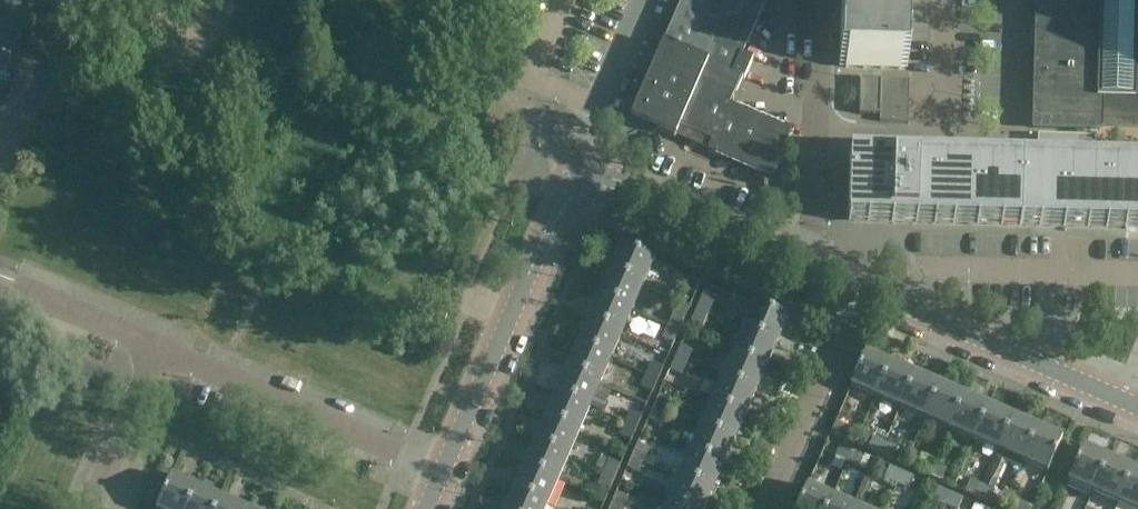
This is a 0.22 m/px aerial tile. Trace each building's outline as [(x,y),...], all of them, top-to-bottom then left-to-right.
[(645,123),(675,136),(678,131),(710,146),(708,150),(724,157),(726,152),(773,173),(790,133),(728,106),(740,78),(744,79),(753,60),(742,55),(766,0),(683,0),(632,117),(645,123)] [(839,68),(907,69),(909,0),(841,0),(839,68)] [(1095,130),(1099,130),(1100,97),(1117,98),(1131,98),(1131,99),(1137,107),(1137,0),(1037,0),(1034,128),(1095,130)] [(880,115),(881,80),(860,79),(860,115),(880,115)] [(881,80),(880,115),(880,122),(908,122),(908,120),(907,120),(908,109),(908,106),(908,96),(909,96),(909,93),(908,93),(908,83),(909,83),(909,80),(881,80)] [(850,155),(848,223),(1137,231),(1137,163),(1095,162),(1095,138),(1037,136),(1036,160),(850,155)] [(655,261),(620,246),(619,247),(620,247),(610,271),(643,286),(654,262),(655,262),(655,261)] [(632,310),(643,286),(610,271),(599,296),(632,310)] [(684,289),(696,294),(701,281),(689,276),(684,289)] [(622,335),(632,310),(599,296),(588,320),(622,335)] [(714,302),(702,297),(697,309),(708,314),(714,302)] [(679,301),(673,314),(685,319),(690,306),(679,301)] [(754,305),(743,330),(777,344),(787,320),(788,321),(789,320),(754,304),(753,305),(754,305)] [(703,327),(708,314),(697,309),(691,322),(703,327)] [(673,314),(668,326),(680,331),(685,319),(673,314)] [(611,359),(622,335),(588,320),(578,344),(611,359)] [(674,343),(680,331),(668,326),(662,338),(674,343)] [(766,369),(777,344),(743,330),(733,354),(766,369)] [(601,383),(611,359),(578,344),(567,369),(601,383)] [(675,358),(687,363),(692,351),(681,346),(675,358)] [(876,397),(890,364),(866,353),(866,352),(850,387),(851,388),(852,387),(876,397)] [(756,393),(766,369),(733,354),(722,379),(756,393)] [(682,375),(687,363),(675,358),(670,371),(682,375)] [(652,363),(646,375),(658,380),(663,368),(652,363)] [(900,408),(915,375),(890,364),(876,397),(900,408)] [(590,408),(601,383),(567,369),(556,393),(590,408)] [(653,392),(658,380),(646,375),(641,387),(653,392)] [(925,419),(939,385),(915,375),(900,408),(925,419)] [(745,418),(756,393),(722,379),(711,403),(745,418)] [(949,429),(964,396),(939,385),(925,419),(949,429)] [(579,432),(590,408),(556,393),(546,418),(579,432)] [(671,400),(659,395),(654,407),(666,412),(671,400)] [(974,440),(988,407),(964,396),(949,429),(974,440)] [(734,442),(745,418),(711,403),(701,428),(734,442)] [(661,425),(666,412),(654,407),(649,419),(661,425)] [(998,451),(1013,417),(988,407),(974,440),(998,451)] [(630,411),(625,424),(637,429),(642,417),(630,411)] [(1022,461),(1037,428),(1013,417),(998,451),(1022,461)] [(568,457),(579,432),(546,418),(535,442),(568,457)] [(849,428),(837,422),(836,422),(830,434),(844,439),(849,428)] [(632,441),(637,429),(625,424),(620,436),(632,441)] [(724,467),(734,442),(701,428),(690,452),(724,467)] [(1061,438),(1037,428),(1022,461),(1047,472),(1046,473),(1047,473),(1063,438),(1062,438),(1061,438)] [(880,455),(885,443),(873,438),(868,450),(880,455)] [(558,481),(568,457),(535,442),(524,467),(558,481)] [(897,449),(885,443),(880,455),(892,461),(897,449)] [(638,444),(633,456),(644,461),(650,449),(638,444)] [(848,462),(853,451),(841,445),(836,457),(848,462)] [(1093,492),(1108,459),(1083,448),(1084,447),(1083,447),(1068,482),(1069,483),(1069,482),(1093,492)] [(860,468),(865,456),(853,451),(848,462),(860,468)] [(713,492),(724,467),(690,452),(679,477),(713,492)] [(639,473),(644,461),(633,456),(627,468),(639,473)] [(929,477),(934,465),(922,459),(917,471),(929,477)] [(1118,503),(1132,470),(1108,459),(1093,492),(1118,503)] [(609,460),(604,472),(616,478),(621,465),(609,460)] [(946,470),(934,465),(929,477),(941,482),(946,470)] [(547,506),(558,481),(524,467),(514,491),(547,506)] [(897,484),(902,472),(890,467),(885,478),(897,484)] [(1132,470),(1118,503),(1132,508),(1137,508),(1137,472),(1132,470)] [(610,490),(616,478),(604,472),(599,485),(610,490)] [(909,489),(914,477),(902,472),(897,484),(909,489)] [(196,488),(172,477),(171,476),(157,508),(187,508),(196,488)] [(713,492),(679,477),(668,501),(686,508),(705,508),(713,492)] [(978,498),(983,486),(970,481),(965,492),(978,498)] [(832,498),(808,487),(808,486),(807,486),(797,508),(827,508),(832,498)] [(995,491),(983,486),(978,498),(990,503),(995,491)] [(221,499),(196,488),(187,508),(216,508),(221,499)] [(945,505),(951,493),(938,488),(933,500),(945,505)] [(547,506),(514,491),(506,508),(546,508),(547,506)] [(617,493),(611,505),(621,508),(623,508),(628,498),(617,493)] [(963,498),(951,493),(945,505),(954,508),(958,508),(963,498)] [(856,508),(832,498),(827,508),(856,508)] [(221,499),(216,508),(244,508),(221,499)]
